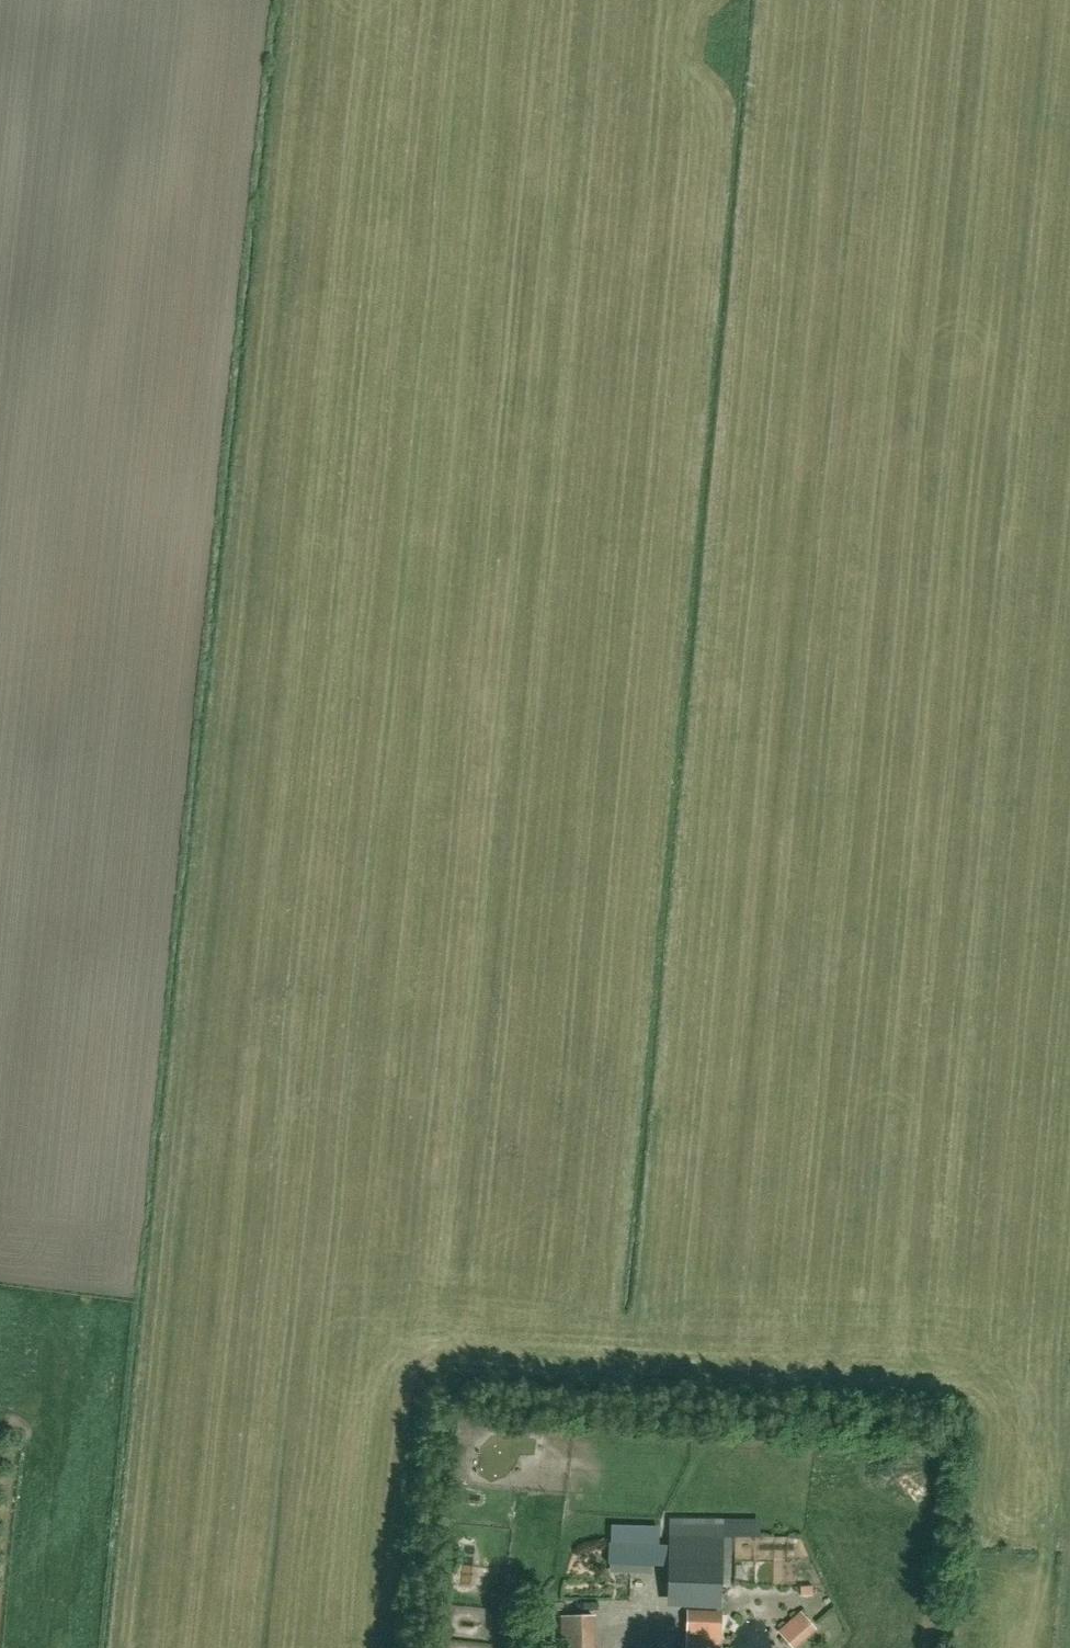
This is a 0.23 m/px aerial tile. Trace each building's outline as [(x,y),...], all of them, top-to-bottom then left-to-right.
[(671,1608),(723,1608),(722,1536),(670,1537),(671,1608)] [(659,1565),(659,1546),(612,1545),(612,1564),(659,1565)] [(691,1614),(689,1647),(703,1647),(720,1647),(721,1615),(691,1614)] [(794,1647),(814,1629),(802,1615),(782,1632),(794,1647)] [(563,1619),(564,1647),(595,1647),(594,1618),(563,1619)]
